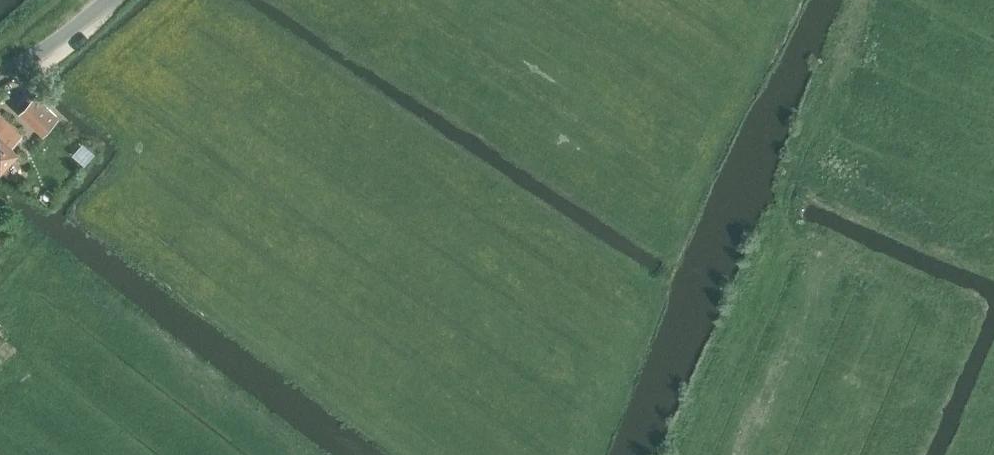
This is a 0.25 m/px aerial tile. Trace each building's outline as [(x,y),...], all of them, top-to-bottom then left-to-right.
[(34,95),(28,102),(22,108),(28,115),(44,130),(57,117),(34,95)] [(17,151),(11,146),(22,135),(0,114),(0,168),(17,151)]
